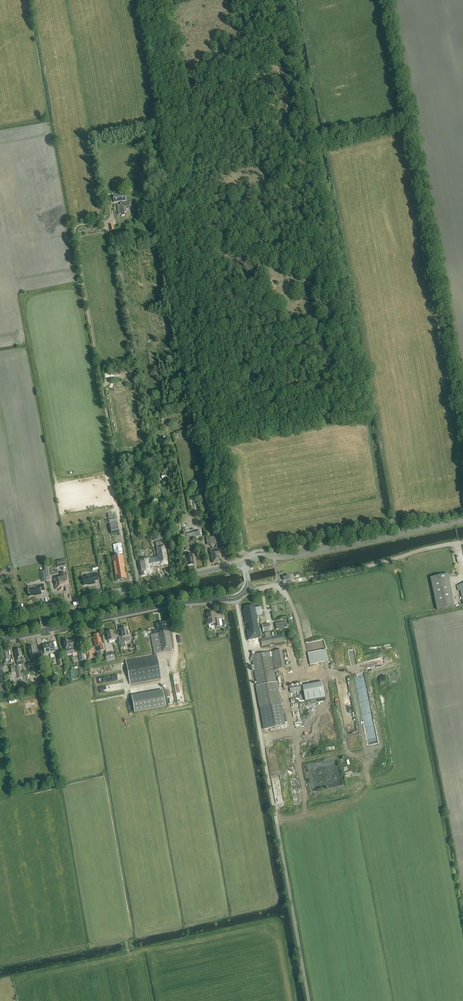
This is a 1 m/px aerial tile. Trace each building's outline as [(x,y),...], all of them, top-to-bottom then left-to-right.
[(120,202),(121,205),(117,206),(119,215),(121,215),(122,216),(125,216),(125,213),(126,212),(125,209),(131,208),(130,202),(123,203),(123,202),(126,201),(125,193),(113,195),(114,203),(120,202)] [(203,480),(207,480),(205,468),(201,469),(201,470),(198,470),(199,477),(202,476),(203,480)] [(199,531),(183,535),(184,540),(200,536),(199,531)] [(214,536),(205,538),(207,545),(210,544),(210,546),(216,545),(214,536)] [(194,545),(200,544),(199,540),(194,541),(194,540),(190,541),(190,542),(188,542),(188,543),(185,543),(185,544),(183,544),(183,547),(186,546),(186,550),(191,550),(191,547),(194,546),(194,545)] [(122,542),(114,544),(115,553),(123,551),(122,542)] [(158,557),(154,558),(156,566),(158,565),(158,566),(168,564),(164,545),(156,546),(158,557)] [(213,564),(220,562),(219,556),(219,555),(218,550),(217,550),(217,547),(209,549),(210,552),(213,564)] [(187,566),(194,565),(193,560),(192,554),(184,555),(186,562),(187,562),(187,566)] [(122,555),(112,557),(116,581),(126,579),(122,555)] [(150,558),(137,560),(139,571),(141,570),(142,576),(146,575),(146,573),(152,572),(152,568),(150,568),(150,567),(151,567),(151,566),(156,566),(154,558),(150,559),(150,558)] [(59,589),(59,591),(63,590),(62,587),(63,587),(63,585),(63,584),(64,583),(64,585),(69,584),(67,573),(60,574),(61,578),(54,579),(56,589),(59,589)] [(82,578),(84,586),(90,584),(90,585),(95,584),(94,581),(98,580),(96,573),(90,574),(91,576),(82,578)] [(455,606),(448,574),(430,578),(437,610),(455,606)] [(28,589),(29,597),(36,595),(36,596),(41,595),(40,592),(45,591),(43,584),(36,585),(36,587),(28,589)] [(248,640),(261,637),(256,612),(255,608),(253,608),(253,605),(244,607),(244,610),(243,610),(248,640)] [(215,627),(220,626),(218,619),(215,620),(214,612),(206,614),(208,624),(215,623),(215,627)] [(286,621),(275,624),(276,630),(287,628),(286,621)] [(156,653),(172,650),(169,631),(168,631),(167,626),(167,627),(166,622),(156,624),(158,632),(157,632),(157,633),(151,635),(154,656),(126,661),(130,684),(161,679),(156,653)] [(262,625),(263,632),(271,631),(270,623),(262,625)] [(121,648),(125,647),(124,641),(125,641),(124,637),(128,636),(127,628),(120,629),(121,636),(118,637),(120,642),(121,648)] [(108,641),(116,639),(115,635),(114,635),(113,631),(106,632),(108,641)] [(261,645),(284,641),(282,631),(276,632),(276,635),(271,636),(270,632),(264,633),(265,638),(260,639),(261,645)] [(94,637),(93,637),(95,647),(97,646),(98,652),(105,650),(103,643),(102,644),(100,638),(100,637),(99,637),(98,634),(93,635),(94,637)] [(72,653),(77,652),(76,647),(74,640),(68,642),(68,641),(64,642),(66,649),(67,653),(72,652),(72,653)] [(53,643),(48,644),(50,654),(54,653),(54,655),(59,654),(57,647),(54,648),(53,643)] [(42,645),(43,646),(40,647),(42,658),(46,657),(46,655),(50,654),(48,644),(42,645)] [(34,658),(36,658),(35,650),(34,650),(33,646),(28,647),(29,652),(28,653),(30,659),(34,658)] [(23,661),(22,657),(21,653),(20,649),(15,650),(16,655),(15,656),(17,662),(23,661)] [(281,650),(271,652),(274,670),(285,668),(281,650)] [(8,664),(10,663),(9,656),(8,656),(7,652),(2,653),(3,658),(2,658),(4,665),(8,664)] [(270,652),(251,656),(257,686),(256,686),(264,730),(285,726),(277,682),(276,682),(274,670),(270,652)] [(7,665),(2,667),(4,680),(10,679),(10,683),(17,681),(14,665),(10,666),(11,672),(8,673),(7,665)] [(323,682),(303,685),(305,701),(325,697),(323,682)] [(165,706),(162,690),(131,696),(134,712),(165,706)]
